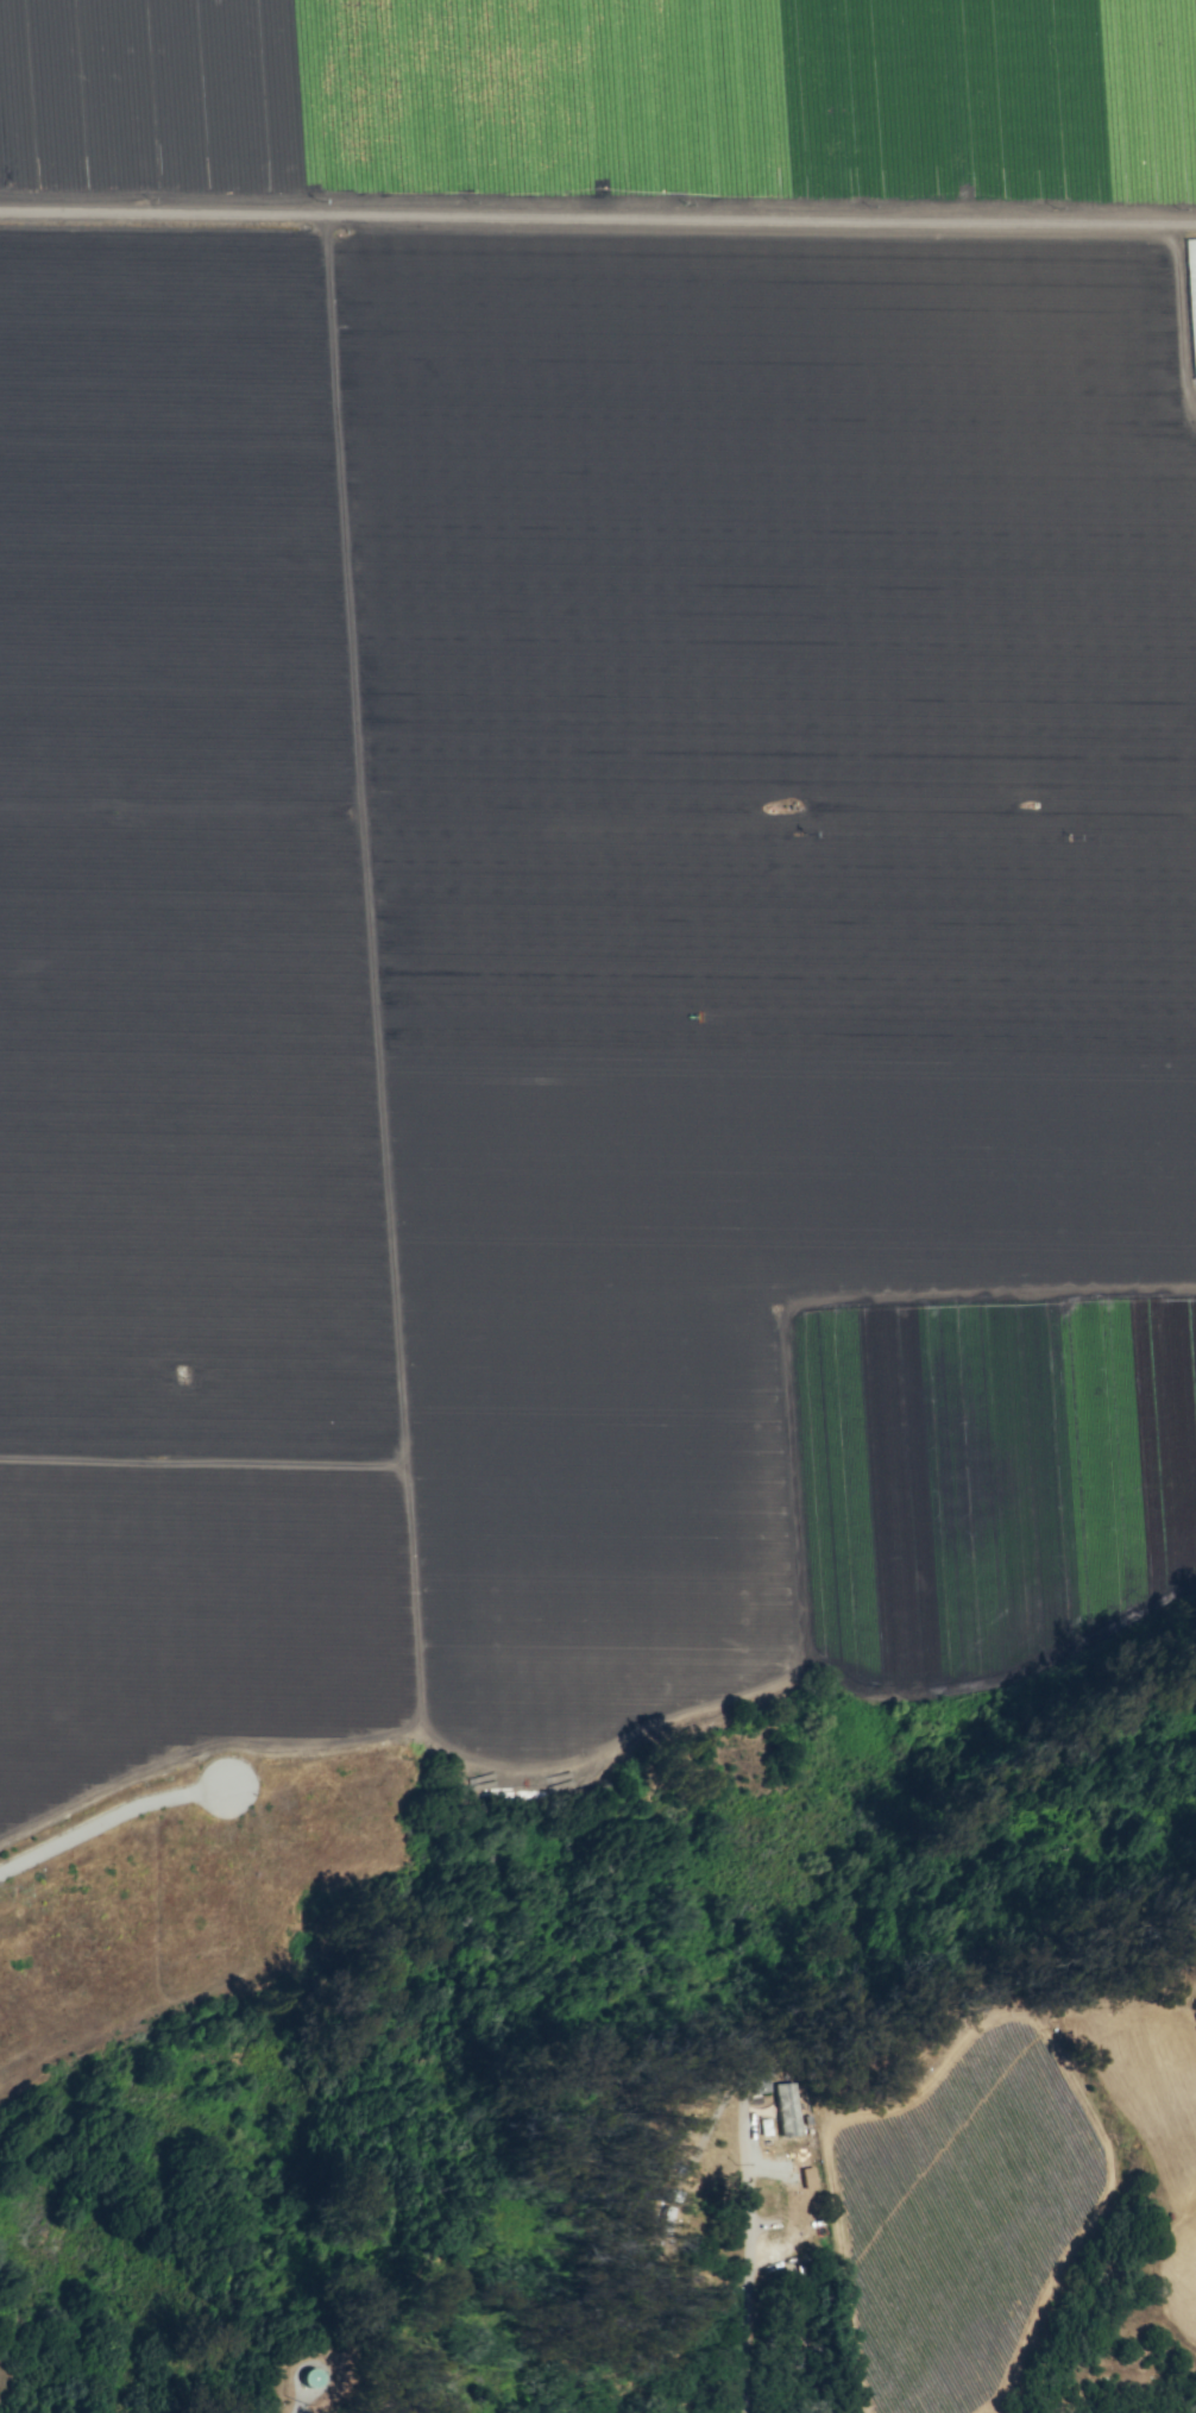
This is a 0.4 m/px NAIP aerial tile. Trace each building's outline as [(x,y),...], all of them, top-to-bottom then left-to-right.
[(775,2083),(777,2136),(799,2135),(796,2082),(775,2083)] [(316,2387),(318,2370),(301,2368),(299,2385),(316,2387)]
